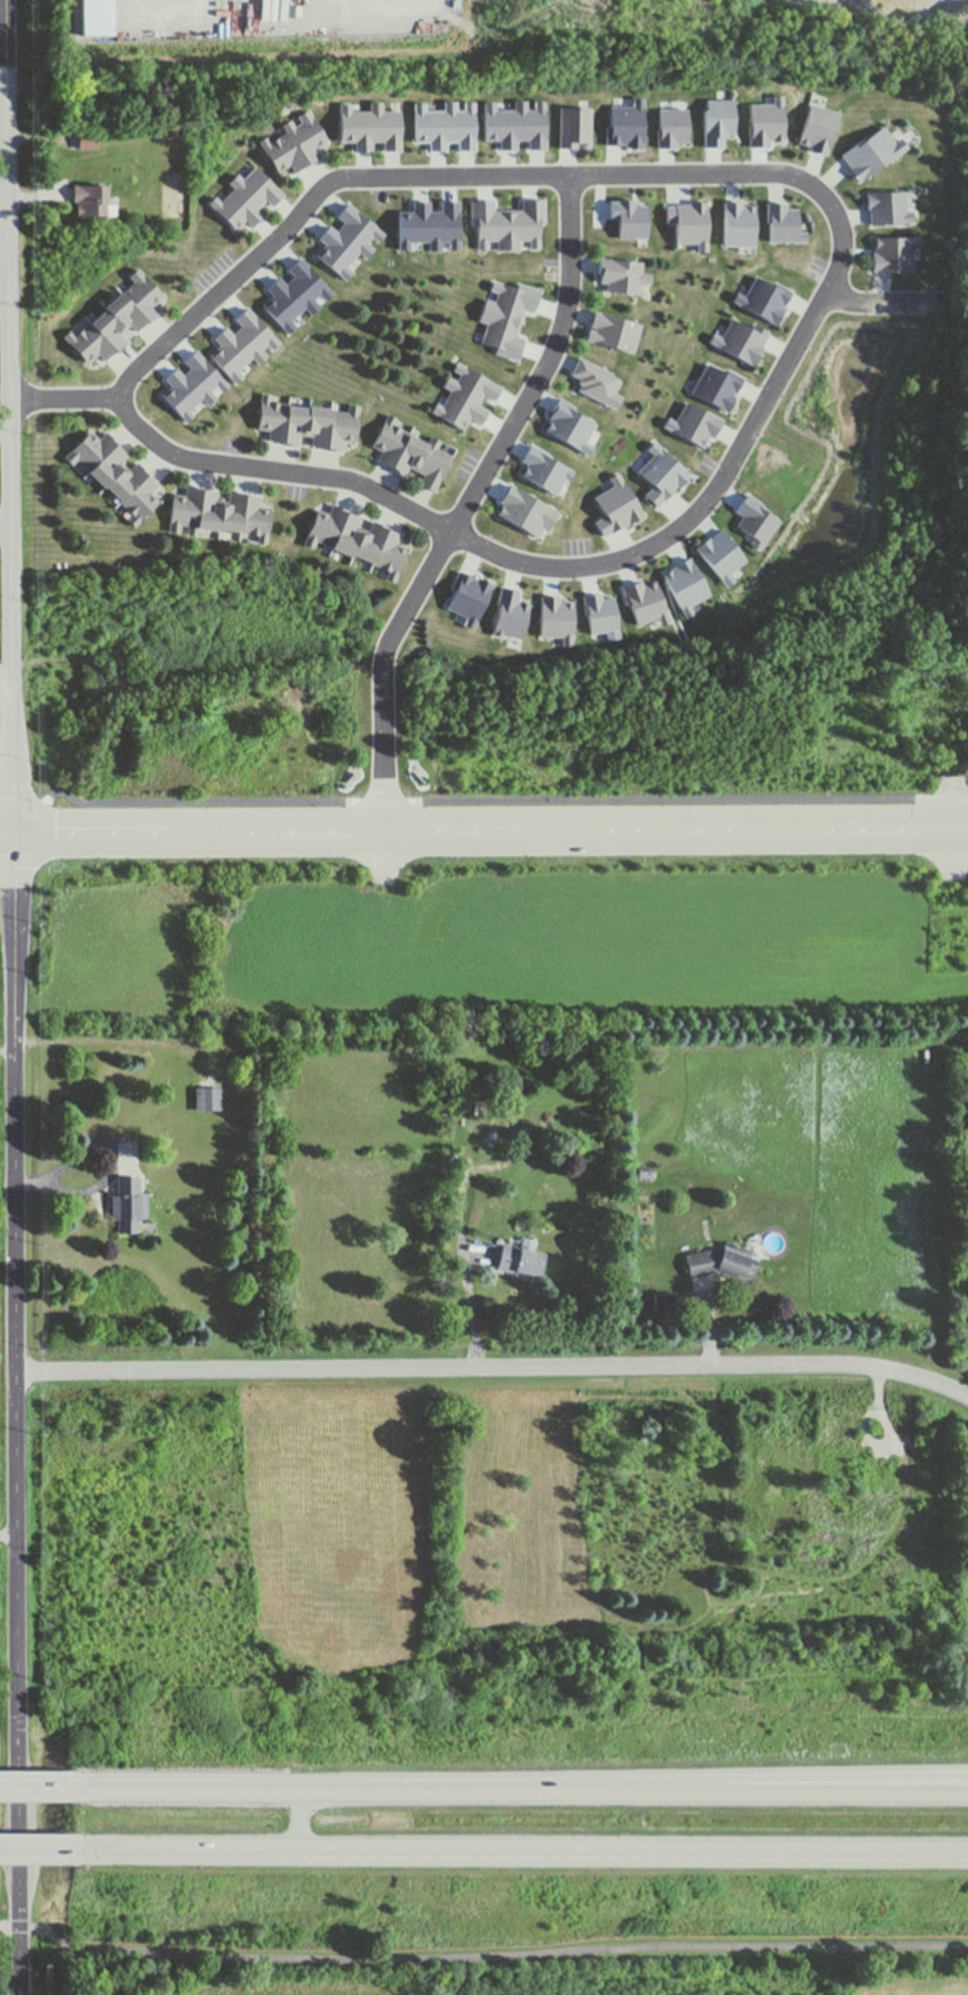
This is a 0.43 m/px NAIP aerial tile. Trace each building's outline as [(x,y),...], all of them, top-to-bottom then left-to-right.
[(87,29),(87,0),(116,0),(116,29),(116,38),(87,38),(87,29)] [(588,109),(579,109),(579,100),(588,100),(588,109)] [(642,108),(633,108),(633,100),(642,100),(642,108)] [(734,133),(727,133),(727,137),(723,137),(723,147),(705,147),(705,111),(708,111),(708,101),(733,101),(733,104),(736,104),(736,109),(733,109),(734,121),(736,121),(736,126),(734,126),(734,133)] [(444,111),(443,102),(454,102),(455,111),(457,111),(464,111),(464,103),(472,102),(472,111),(473,134),(473,150),(457,150),(457,140),(444,140),(444,137),(444,134),(444,111)] [(525,102),(525,111),(534,111),(543,111),(543,114),(546,114),(546,119),(543,119),(543,134),(543,149),(528,149),(528,140),(514,140),(514,111),(514,108),(514,102),(525,102)] [(543,102),(543,111),(534,111),(534,102),(543,102)] [(493,103),(493,111),(508,111),(508,108),(514,108),(514,111),(514,140),(514,150),(499,150),(499,140),(484,140),(484,119),(481,120),(481,114),(484,114),(484,103),(493,103)] [(371,111),(371,108),(371,105),(381,104),(381,111),(386,111),(386,114),(400,113),(400,116),(402,116),(403,121),(400,121),(400,136),(400,142),(400,152),(385,152),(385,150),(385,143),(371,143),(371,114),(371,111)] [(444,111),(444,134),(444,137),(444,140),(444,150),(430,150),(430,140),(425,140),(415,141),(415,137),(415,104),(424,104),(424,112),(430,112),(444,111)] [(825,155),(809,149),(810,146),(798,142),(799,138),(802,129),(808,113),(805,112),(807,106),(810,107),(811,105),(839,114),(838,117),(840,118),(839,123),(836,122),(825,155)] [(371,111),(371,114),(371,143),(371,150),(356,150),(356,143),(341,143),(341,122),(338,122),(338,117),(341,117),(341,111),(341,106),(350,106),(350,111),(350,114),(365,114),(365,111),(371,111)] [(660,107),(665,107),(665,110),(687,110),(687,141),(675,142),(675,147),(658,147),(658,130),(660,130),(660,107)] [(633,108),(642,108),(642,144),(633,144),(633,137),(628,137),(628,145),(622,145),(622,146),(608,146),(607,130),(612,130),(611,117),(609,117),(609,111),(611,111),(611,109),(633,108)] [(588,109),(591,109),(591,139),(591,143),(581,143),(581,139),(580,139),(577,139),(578,148),(562,148),(562,131),(562,109),(579,109),(588,109)] [(288,131),(285,125),(292,121),(296,128),(304,123),(300,116),(309,110),(329,141),(317,148),(322,156),(309,164),(309,163),(288,131)] [(892,149),(852,180),(852,179),(851,178),(850,177),(843,168),(844,167),(836,157),(835,155),(858,137),(859,139),(875,127),(887,143),(888,144),(889,146),(890,146),(891,147),(892,148),(892,149)] [(180,138),(172,138),(172,128),(180,128),(180,138)] [(288,131),(309,163),(298,170),(293,163),(279,171),(261,141),(269,136),(272,141),(288,131)] [(97,150),(97,134),(72,134),(72,150),(97,150)] [(112,152),(95,152),(95,135),(112,135),(112,152)] [(892,149),(892,148),(891,147),(890,146),(889,146),(888,144),(887,143),(891,140),(893,138),(895,140),(896,141),(897,142),(898,143),(898,144),(896,146),(892,149)] [(236,187),(231,181),(238,174),(244,179),(256,166),(273,182),(284,193),(274,204),(267,197),(257,207),(255,204),(236,187)] [(105,181),(105,204),(115,204),(115,214),(82,214),(82,212),(76,212),(76,198),(73,198),(73,181),(105,181)] [(236,187),(255,204),(257,207),(264,213),(254,224),(247,217),(238,227),(217,207),(211,202),(217,196),(222,202),(226,197),(236,187)] [(868,208),(867,194),(897,192),(897,191),(900,191),(900,192),(905,192),(906,212),(912,212),(912,221),(907,222),(903,222),(904,225),(898,225),(898,222),(871,224),(870,207),(868,208)] [(632,207),(635,207),(635,206),(644,206),(644,232),(647,232),(647,237),(644,237),(617,237),(614,237),(614,232),(617,232),(617,217),(614,218),(609,218),(609,202),(617,201),(617,200),(632,200),(632,201),(632,207)] [(753,206),(753,245),(740,245),(731,245),(731,248),(726,248),(726,245),(724,245),(724,202),(726,202),(740,202),(740,206),(753,206)] [(364,256),(357,250),(340,236),(335,232),(344,221),(336,215),(341,210),(346,203),(358,213),(376,228),(382,234),(377,240),(370,235),(364,242),(371,248),(364,256)] [(453,218),(454,234),(457,234),(457,239),(454,239),(454,241),(446,242),(436,242),(436,251),(426,252),(426,245),(424,213),(438,213),(438,203),(453,203),(453,218)] [(706,243),(697,243),(675,243),(675,240),(672,240),(672,235),(675,235),(675,222),(666,222),(666,207),(675,207),(675,205),(689,205),(689,203),(705,203),(705,205),(706,243)] [(424,213),(426,245),(420,245),(420,242),(405,243),(405,251),(396,251),(396,241),(393,241),(393,236),(395,236),(395,214),(409,214),(409,204),(424,204),(424,213)] [(796,241),(774,241),(774,244),(772,244),(769,244),(769,241),(769,233),(769,221),(767,221),(767,211),(767,204),(772,204),(784,204),(784,210),(797,210),(796,233),(796,241)] [(335,232),(340,236),(357,250),(344,266),(350,271),(344,277),(316,254),(325,243),(318,237),(328,225),(335,232)] [(796,241),(796,233),(805,233),(805,241),(796,241)] [(455,250),(446,250),(446,242),(454,241),(455,250)] [(911,251),(911,274),(891,274),(875,274),(873,274),(873,256),(875,256),(875,251),(875,241),(891,241),(911,241),(911,244),(911,251)] [(911,251),(911,244),(911,241),(919,241),(919,251),(911,251)] [(706,243),(706,251),(697,251),(697,243),(706,243)] [(638,270),(650,272),(648,283),(637,281),(636,290),(605,286),(606,278),(599,277),(600,269),(597,268),(597,265),(599,254),(640,259),(638,270)] [(329,285),(327,286),(334,293),(327,299),(321,293),(316,297),(322,304),(314,311),(313,310),(308,304),(288,283),(298,274),(291,267),(296,262),(303,257),(313,268),(329,285)] [(147,319),(121,291),(124,289),(135,279),(130,274),(129,273),(137,266),(138,267),(162,293),(155,301),(153,302),(152,303),(159,310),(148,320),(147,319)] [(308,304),(293,318),(298,324),(291,330),(286,325),(266,304),(277,294),(270,287),(281,276),(288,283),(308,304)] [(741,304),(745,297),(756,277),(758,278),(760,276),(764,278),(763,281),(775,287),(777,284),(790,291),(791,292),(784,305),(783,304),(780,309),(783,311),(776,324),(758,314),(741,304)] [(147,319),(137,328),(130,322),(125,327),(104,304),(105,303),(104,301),(121,286),(124,289),(121,291),(147,319)] [(741,304),(733,300),(737,293),(745,297),(741,304)] [(125,327),(120,331),(128,340),(117,349),(116,348),(90,319),(88,318),(104,304),(125,327)] [(252,304),(283,338),(277,344),(271,337),(264,344),(270,351),(263,358),(256,351),(237,331),(247,321),(240,314),(252,304)] [(629,351),(621,349),(593,342),(584,339),(586,332),(586,329),(592,331),(593,326),(588,325),(591,312),(637,324),(633,337),(631,344),(629,351)] [(718,346),(722,338),(732,319),(735,321),(736,318),(740,321),(739,323),(751,330),(754,325),(768,333),(761,346),(762,347),(757,356),(757,357),(757,358),(753,365),(724,349),(723,352),(719,349),(720,347),(718,346)] [(90,319),(116,348),(105,358),(98,351),(88,360),(64,334),(70,328),(74,333),(90,319)] [(215,350),(225,341),(219,333),(230,323),(256,351),(241,365),(246,371),(239,378),(215,350)] [(718,346),(710,342),(715,334),(722,338),(718,346)] [(629,351),(631,344),(639,346),(637,355),(629,352),(629,351)] [(207,401),(183,375),(192,367),(186,360),(196,350),(228,385),(222,391),(216,384),(210,390),(216,397),(215,398),(217,400),(213,404),(211,402),(209,403),(207,401)] [(608,405),(605,403),(604,406),(600,404),(601,401),(590,396),(589,398),(584,396),(585,394),(579,391),(582,385),(579,383),(581,379),(572,375),(579,359),(611,375),(610,377),(619,382),(613,394),(608,405)] [(465,367),(461,374),(454,369),(458,363),(465,367)] [(726,370),(740,378),(738,382),(733,391),(732,390),(730,394),(731,395),(733,396),(725,409),(722,407),(695,392),(693,391),(707,365),(710,366),(711,364),(715,366),(714,369),(724,374),(726,370)] [(477,405),(452,390),(444,385),(449,377),(457,381),(461,374),(465,367),(501,388),(493,400),(483,394),(477,405)] [(183,375),(207,401),(203,405),(201,403),(191,412),(195,417),(189,422),(163,394),(173,385),(166,378),(177,368),(183,375)] [(477,405),(487,411),(480,423),(469,417),(463,429),(432,411),(437,404),(442,407),(452,390),(477,405)] [(284,442),(269,440),(270,430),(258,428),(258,425),(262,394),(269,395),(270,395),(269,402),(288,405),(288,406),(284,442)] [(608,405),(613,394),(621,397),(615,408),(608,405)] [(583,442),(578,449),(545,430),(551,418),(549,417),(552,412),(551,411),(558,398),(573,407),(571,411),(586,420),(588,417),(592,420),(591,422),(593,424),(588,433),(590,434),(588,439),(585,437),(583,442)] [(670,431),(674,423),(683,408),(680,407),(682,403),(685,404),(704,415),(705,413),(721,421),(719,423),(711,438),(707,436),(700,447),(689,442),(683,438),(682,439),(680,438),(680,437),(675,434),(670,431)] [(326,447),(330,411),(348,413),(349,405),(358,406),(354,442),(342,441),(340,451),(326,449),(326,447)] [(288,406),(309,409),(306,430),(306,432),(306,435),(299,434),(297,445),(283,444),(284,442),(288,406)] [(326,447),(312,445),(313,436),(306,435),(306,432),(306,430),(309,409),(309,407),(331,409),(330,411),(326,447)] [(416,468),(410,465),(405,474),(392,468),(393,466),(380,459),(384,450),(374,444),(390,414),(397,418),(393,424),(410,433),(410,434),(428,444),(416,468)] [(670,431),(668,429),(665,428),(663,427),(667,419),(674,423),(670,431)] [(116,444),(90,470),(78,458),(72,463),(66,457),(91,431),(99,440),(107,432),(117,443),(116,444)] [(416,468),(428,444),(433,436),(441,441),(437,448),(453,456),(435,490),(422,483),(427,474),(416,468)] [(587,454),(578,449),(583,442),(591,447),(587,454)] [(647,495),(656,485),(646,476),(644,478),(640,475),(642,473),(640,471),(656,454),(649,448),(655,442),(664,450),(666,448),(669,451),(667,453),(671,457),(673,455),(677,458),(675,460),(688,472),(691,475),(682,485),(680,486),(677,484),(674,488),(675,489),(666,499),(665,500),(664,499),(658,505),(647,495)] [(542,454),(555,462),(556,459),(560,462),(559,464),(569,470),(565,478),(562,476),(552,493),(545,488),(544,491),(539,488),(541,486),(519,473),(525,462),(519,458),(528,443),(543,452),(542,454)] [(116,444),(126,455),(119,461),(124,466),(122,468),(121,470),(106,485),(104,486),(89,471),(90,470),(116,444)] [(146,475),(121,500),(106,485),(121,470),(122,468),(124,466),(129,471),(137,463),(148,473),(146,475)] [(622,481),(614,486),(610,478),(617,474),(622,481)] [(121,500),(146,475),(157,485),(150,492),(158,501),(134,525),(129,520),(134,515),(120,501),(121,500)] [(614,486),(622,481),(641,516),(628,523),(627,520),(622,523),(622,524),(609,532),(609,531),(601,535),(594,522),(605,515),(598,504),(596,505),(593,501),(596,499),(594,497),(614,486)] [(202,489),(198,525),(197,527),(196,534),(188,533),(189,524),(180,523),(179,531),(170,529),(174,494),(186,495),(188,485),(203,487),(202,489)] [(558,513),(548,530),(542,527),(538,535),(531,531),(530,532),(525,529),(525,530),(525,531),(521,529),(522,527),(521,527),(499,514),(505,503),(502,501),(511,485),(558,513)] [(202,489),(216,491),(215,500),(222,501),(222,504),(222,506),(219,527),(218,529),(197,527),(198,525),(202,489)] [(245,495),(240,530),(219,527),(222,506),(222,504),(222,501),(229,502),(231,491),(245,493),(245,495)] [(747,494),(762,503),(760,506),(781,517),(764,547),(755,542),(759,537),(740,526),(746,516),(738,511),(747,494)] [(245,495),(259,497),(258,507),(270,508),(266,542),(258,541),(259,534),(240,532),(240,530),(245,495)] [(346,512),(332,546),(316,539),(313,547),(304,543),(319,506),(330,511),(333,505),(347,510),(346,512)] [(332,546),(346,512),(359,518),(357,524),(363,527),(361,532),(360,534),(352,554),(351,555),(332,547),(332,546)] [(372,562),(352,554),(360,534),(361,532),(363,527),(370,529),(373,521),(386,527),(385,529),(372,562)] [(372,562),(385,529),(399,534),(397,540),(408,545),(394,580),(387,577),(386,577),(389,570),(371,563),(372,562)] [(722,530),(747,559),(731,573),(736,580),(730,585),(724,579),(700,550),(698,548),(710,538),(711,540),(722,530)] [(681,610),(662,579),(660,576),(673,568),(673,567),(687,559),(687,560),(708,594),(693,603),(688,606),(681,610)] [(476,619),(468,616),(462,614),(447,608),(448,605),(445,604),(447,600),(450,601),(455,588),(451,587),(456,571),(460,573),(470,576),(470,578),(475,580),(475,578),(476,576),(491,582),(489,585),(476,619)] [(658,619),(642,624),(643,627),(638,628),(637,625),(630,602),(630,603),(629,603),(628,603),(624,586),(625,586),(637,582),(642,581),(644,586),(652,583),(654,590),(657,599),(658,598),(659,601),(658,601),(662,613),(665,612),(666,616),(658,619)] [(519,603),(519,601),(529,603),(522,629),(520,637),(502,633),(502,635),(493,632),(493,630),(495,622),(493,621),(494,616),(497,617),(498,612),(500,603),(498,602),(502,586),(519,590),(516,602),(519,603)] [(561,634),(544,633),(544,636),(539,636),(539,633),(542,594),(559,595),(559,600),(572,601),(570,630),(573,630),(573,635),(570,635),(561,634)] [(583,596),(600,594),(601,600),(613,599),(615,630),(588,633),(587,613),(585,613),(583,596)] [(688,606),(692,613),(685,618),(681,610),(688,606)] [(468,616),(476,619),(473,627),(465,624),(468,616)] [(666,616),(669,624),(661,627),(658,619),(666,616)] [(570,635),(569,644),(561,643),(561,634),(570,635)] [(196,1111),(197,1089),(221,1089),(221,1111),(196,1111)] [(653,1177),(639,1176),(640,1168),(654,1170),(653,1177)] [(117,1233),(118,1220),(112,1220),(112,1195),(117,1195),(118,1178),(140,1178),(140,1193),(147,1193),(147,1219),(139,1219),(139,1233),(117,1233)] [(498,1267),(504,1242),(521,1246),(524,1236),(538,1240),(535,1249),(545,1251),(538,1279),(515,1273),(515,1271),(498,1267)] [(725,1246),(727,1241),(734,1244),(734,1242),(738,1243),(737,1245),(752,1250),(750,1255),(757,1258),(754,1269),(750,1282),(717,1270),(691,1276),(686,1254),(725,1246)] [(675,1291),(676,1308),(656,1309),(656,1292),(675,1291)] [(106,1985),(106,1994),(85,1994),(85,1986),(106,1985)]
